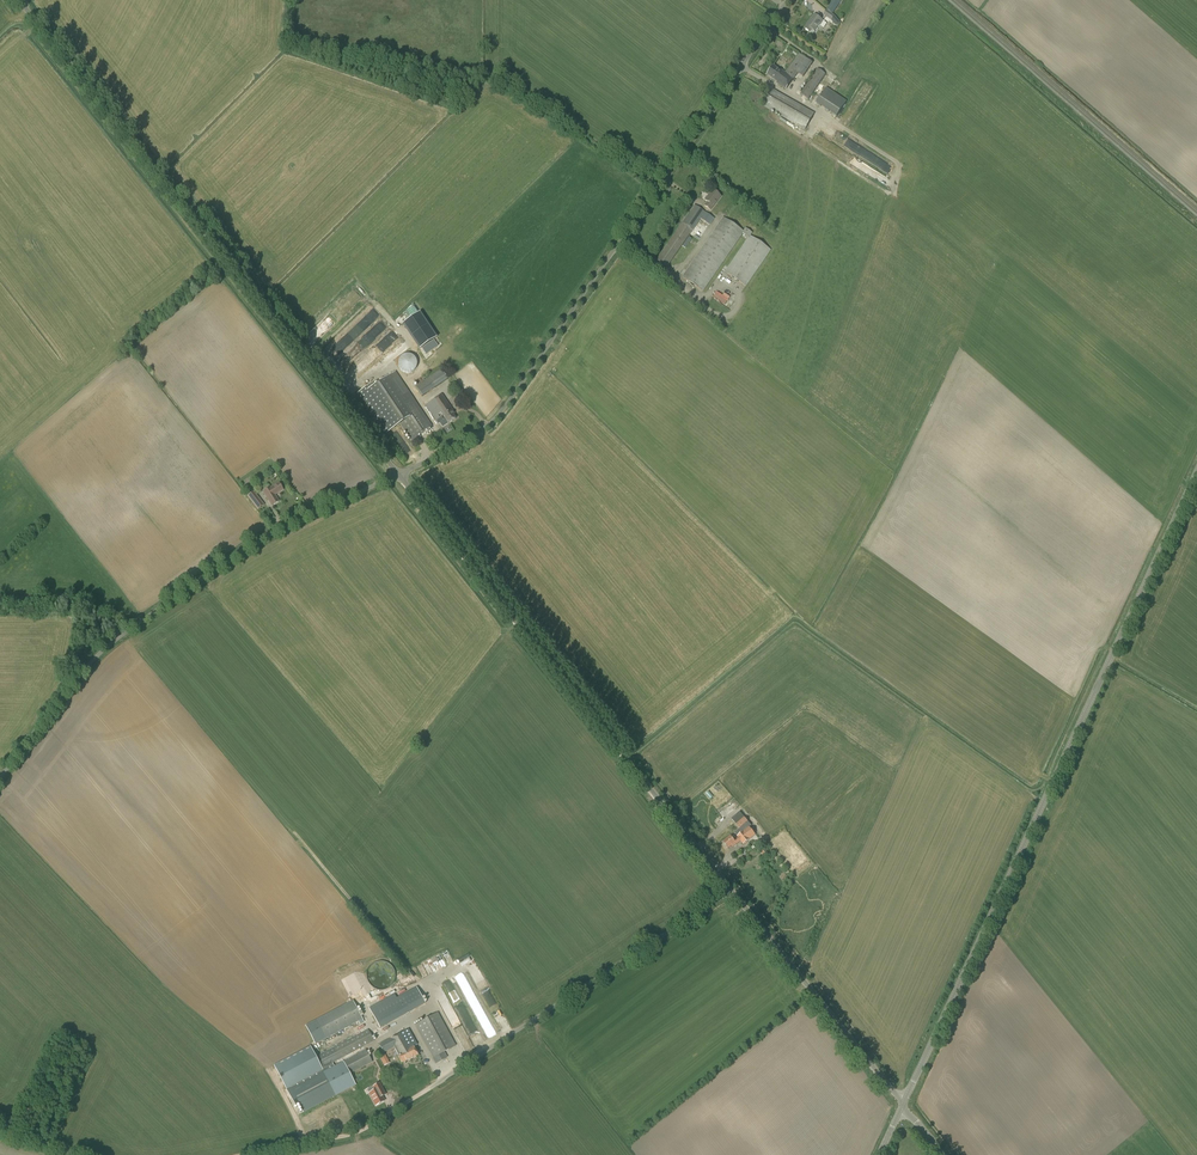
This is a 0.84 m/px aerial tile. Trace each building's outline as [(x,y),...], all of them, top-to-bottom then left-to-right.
[(826,10),(832,14),(838,5),(842,0),(833,0),(826,10)] [(835,16),(832,14),(826,10),(823,15),(831,21),(832,20),(836,25),(840,22),(835,16)] [(815,31),(820,25),(823,20),(814,14),(804,28),(810,32),(812,29),(815,31)] [(799,53),(789,67),(803,77),(813,63),(799,53)] [(785,89),(794,78),(782,70),(781,71),(774,65),(767,75),(777,82),(776,83),(785,89)] [(809,100),(824,77),(825,74),(817,68),(814,73),(800,94),(809,100)] [(837,116),(847,102),(826,88),(816,103),(837,116)] [(805,129),(814,113),(773,89),(764,106),(805,129)] [(710,211),(721,197),(712,190),(705,200),(707,202),(704,206),(710,211)] [(699,240),(714,219),(694,205),(656,260),(667,267),(700,219),(700,220),(690,234),(699,240)] [(743,231),(723,217),(682,277),(703,292),(743,234),(748,237),(725,272),(746,287),(771,250),(750,236),(752,233),(745,228),(743,231)] [(372,309),(364,316),(365,317),(345,335),(347,338),(349,337),(352,340),(379,316),(372,309)] [(418,350),(422,348),(426,354),(438,346),(434,339),(437,337),(420,313),(402,325),(418,350)] [(374,327),(347,350),(353,357),(391,324),(385,317),(374,327)] [(388,348),(401,334),(395,329),(383,343),(388,348)] [(378,359),(373,350),(369,353),(374,361),(378,359)] [(407,373),(409,373),(411,373),(413,372),(414,370),(416,369),(417,367),(417,364),(417,362),(416,360),(415,358),(414,357),(412,356),(410,355),(408,354),(406,354),(404,355),(402,356),(401,357),(399,359),(398,361),(398,363),(398,365),(399,367),(400,369),(401,371),(403,372),(405,373),(407,373)] [(354,374),(360,377),(364,368),(358,365),(354,374)] [(421,398),(446,379),(440,370),(415,389),(421,398)] [(411,440),(432,426),(395,372),(374,386),(373,383),(358,393),(385,434),(400,424),(411,440)] [(448,424),(448,423),(455,419),(453,415),(455,413),(442,395),(425,406),(438,425),(439,424),(442,428),(448,424)] [(272,505),(279,501),(275,495),(282,490),(278,483),(264,492),(272,505)] [(258,510),(265,505),(254,491),(247,496),(258,510)] [(737,836),(738,838),(734,841),(731,836),(723,842),(728,849),(731,846),(732,847),(741,841),(743,844),(755,834),(749,827),(751,825),(740,812),(732,819),(740,828),(734,833),(737,836)] [(765,858),(769,854),(762,846),(758,849),(765,858)] [(420,969),(423,977),(448,965),(442,954),(437,957),(437,955),(428,960),(432,970),(427,972),(424,967),(420,969)] [(418,987),(372,1008),(380,1025),(408,1012),(408,1010),(425,1002),(418,987)] [(474,990),(467,992),(468,998),(476,996),(474,990)] [(443,1004),(449,1000),(443,993),(438,996),(443,1004)] [(360,1025),(365,1022),(353,1000),(305,1025),(315,1044),(359,1021),(360,1025)] [(475,1006),(488,1038),(496,1035),(484,1003),(475,1006)] [(455,1010),(448,1013),(460,1040),(467,1036),(455,1010)] [(433,1058),(456,1046),(438,1012),(415,1025),(433,1058)] [(328,1065),(374,1041),(368,1029),(319,1056),(325,1067),(328,1065)] [(373,1031),(377,1038),(382,1036),(378,1029),(373,1031)] [(417,1055),(413,1047),(417,1045),(408,1029),(379,1045),(384,1053),(394,1047),(398,1055),(398,1056),(401,1063),(417,1055)] [(464,1043),(468,1051),(475,1048),(471,1040),(464,1043)] [(373,1062),(372,1062),(366,1049),(330,1068),(328,1065),(325,1067),(323,1068),(310,1045),(274,1064),(296,1104),(299,1102),(304,1111),(335,1095),(336,1095),(356,1085),(350,1074),(373,1062)] [(384,1066),(390,1063),(385,1055),(380,1058),(384,1066)] [(371,1090),(371,1104),(380,1104),(380,1098),(385,1098),(385,1086),(377,1086),(377,1090),(371,1090)]
